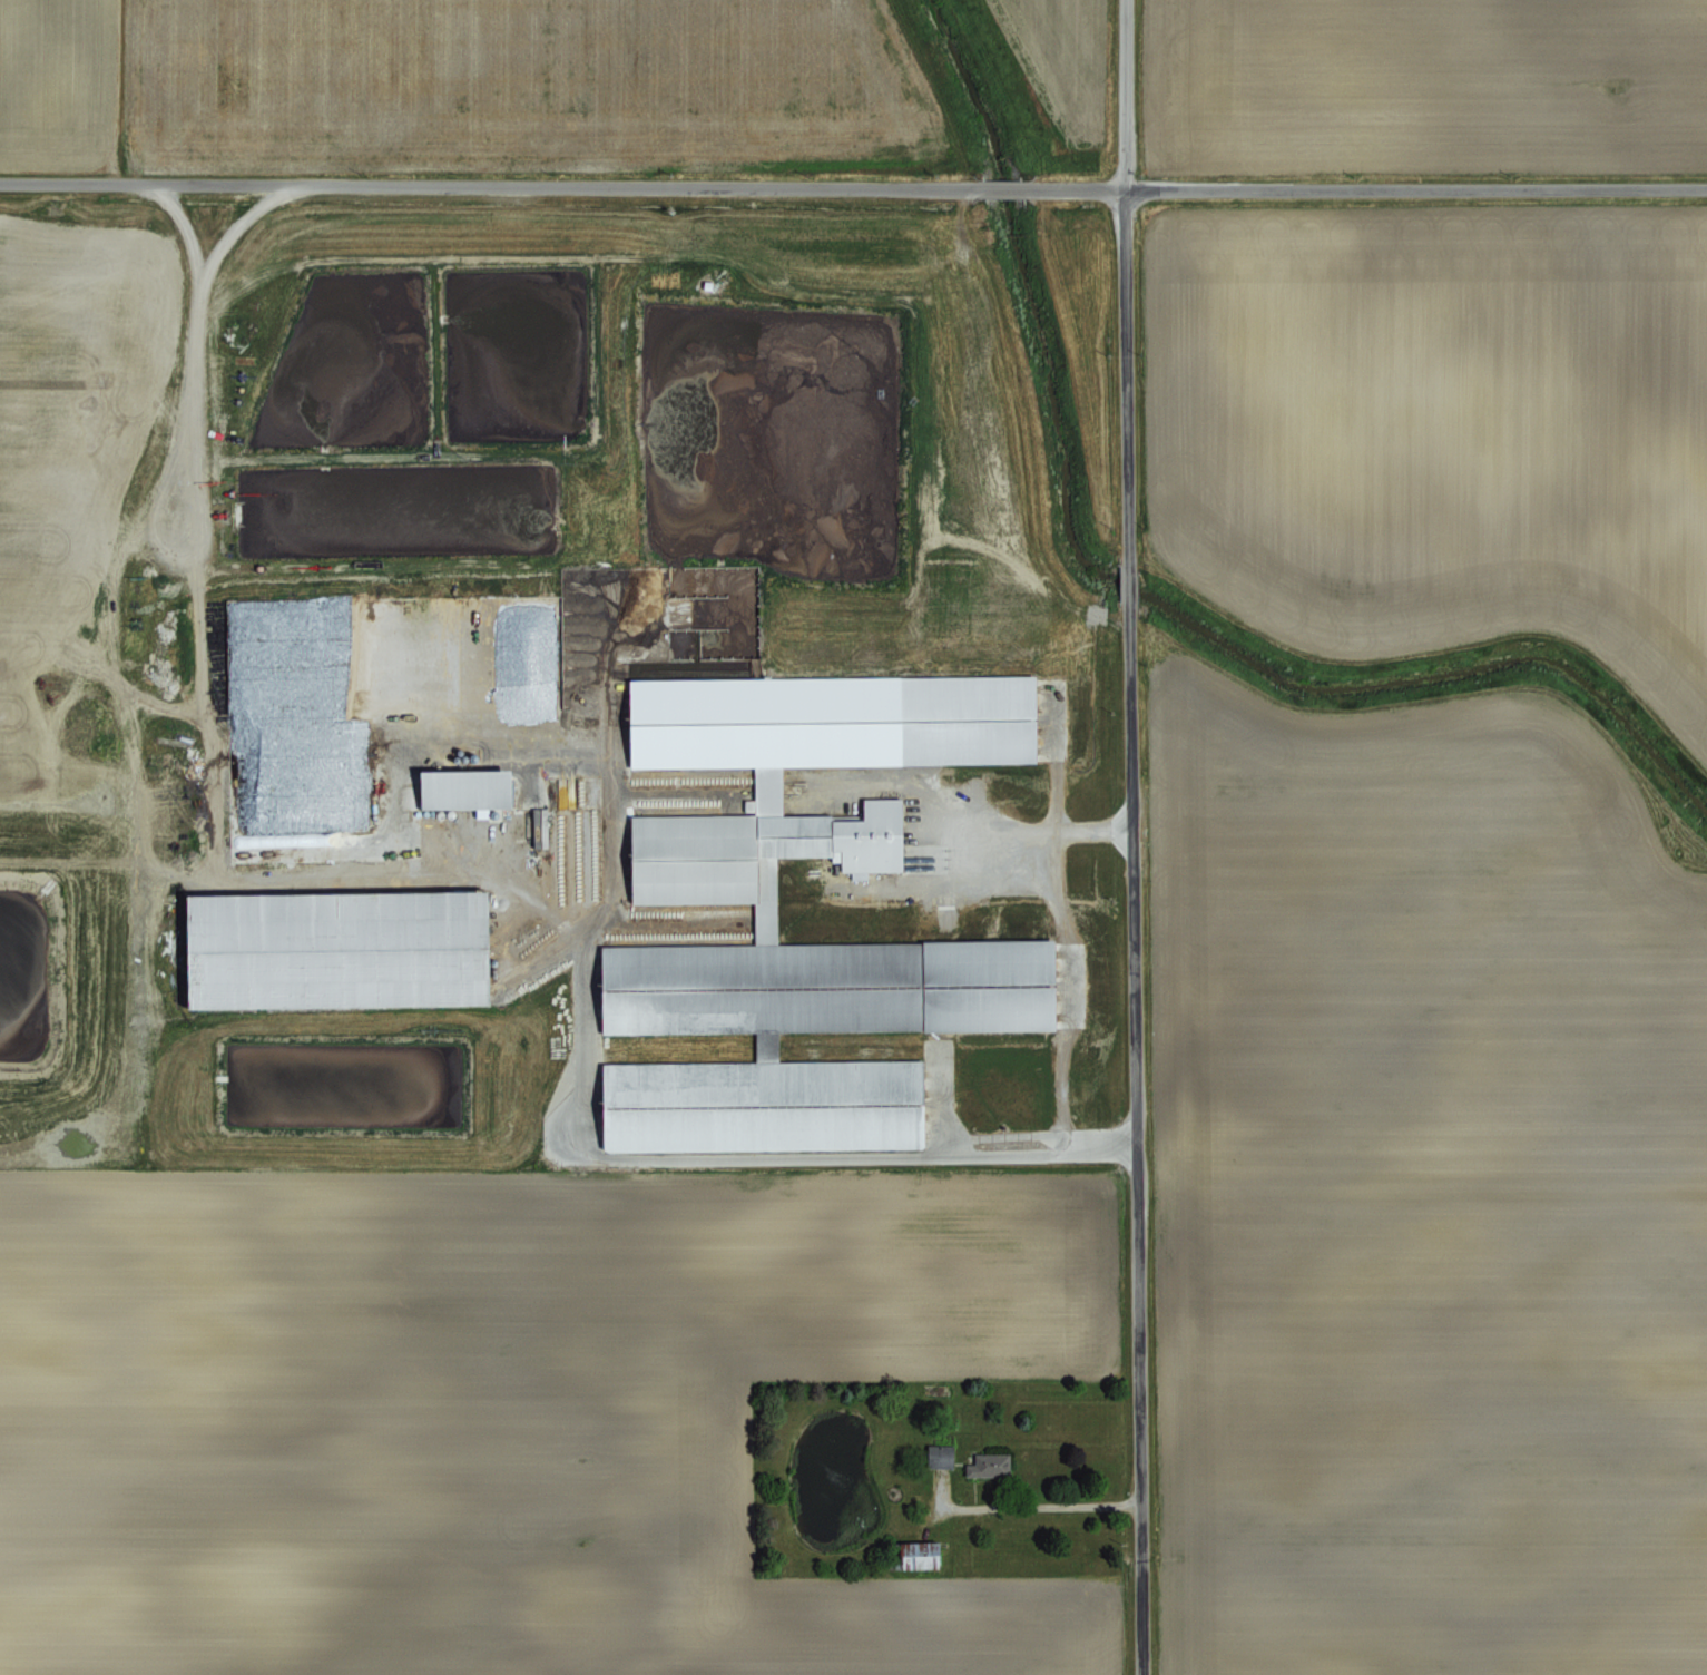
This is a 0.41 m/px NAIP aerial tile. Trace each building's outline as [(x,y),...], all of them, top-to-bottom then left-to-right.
[(750,764),(750,811),(632,812),(633,902),(753,900),(754,941),(602,943),(603,1032),(755,1030),(755,1059),(604,1060),(604,1149),(925,1146),(924,1057),(777,1058),(777,1030),(1058,1027),(1057,937),(777,940),(776,854),(841,854),(842,872),(903,871),(902,795),(863,795),(863,813),(782,814),(781,763),(1038,760),(1037,672),(631,676),(632,765),(750,764)] [(422,806),(478,806),(478,813),(513,813),(512,765),(421,766),(422,806)] [(548,844),(546,804),(531,804),(532,845),(548,844)] [(952,1465),(952,1443),(927,1443),(926,1465),(952,1465)] [(964,1474),(1008,1475),(1009,1452),(973,1451),(973,1461),(965,1461),(964,1474)] [(941,1565),(941,1553),(906,1554),(906,1566),(941,1565)]
